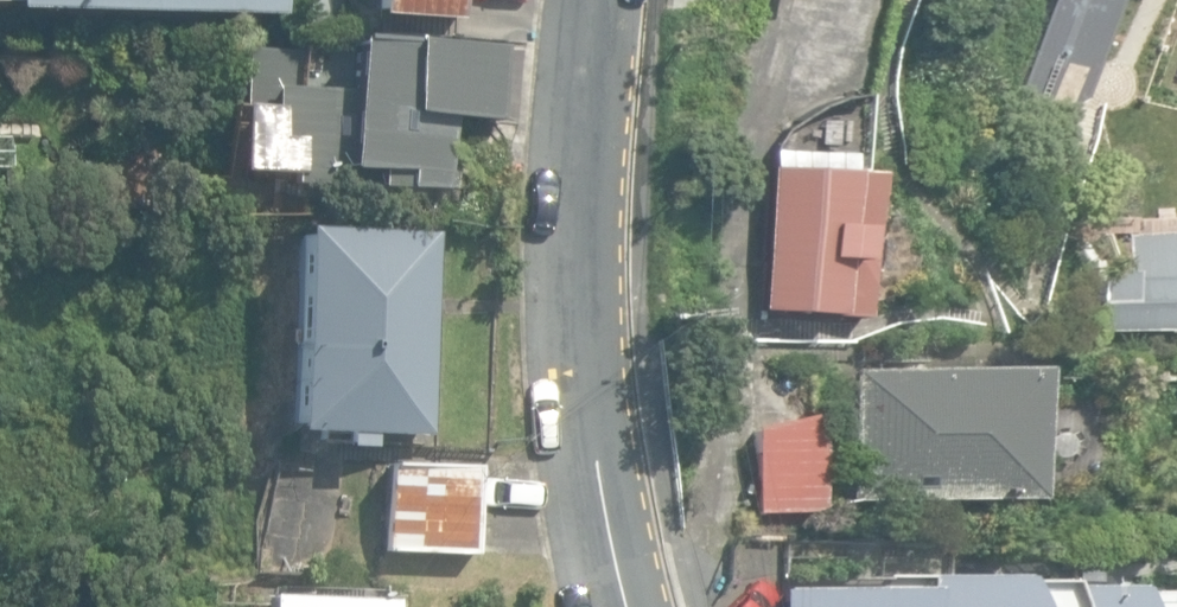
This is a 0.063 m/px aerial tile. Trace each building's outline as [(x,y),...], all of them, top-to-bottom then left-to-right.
[(5,0),(5,10),(276,14),(276,0),(0,0),(5,0)] [(456,17),(457,0),(371,0),(370,14),(456,17)] [(1071,123),(1074,108),(1087,100),(1112,0),(1047,0),(1022,108),(1071,123)] [(497,118),(500,42),(354,35),(351,88),(295,85),(297,49),(244,47),(238,165),(288,168),(288,183),(440,190),(441,187),(452,187),(454,151),(448,151),(450,115),(497,118)] [(759,314),(834,318),(837,262),(852,263),(854,227),(841,226),(845,171),(839,171),(840,156),(774,152),(773,165),(768,164),(759,314)] [(342,445),(369,446),(369,432),(426,434),(431,233),(293,229),(287,430),(342,432),(342,445)] [(1176,334),(1176,252),(1123,250),(1123,273),(1096,273),(1094,332),(1176,334)] [(842,371),(844,502),(1026,499),(1023,368),(844,371),(842,371)] [(746,512),(747,513),(810,512),(806,415),(745,430),(746,512)] [(382,551),(471,554),(473,465),(472,466),(383,465),(382,551)] [(1065,590),(1065,580),(936,581),(936,606),(1176,606),(1176,589),(1065,590)] [(396,601),(256,595),(256,586),(213,584),(212,606),(396,606),(396,601)] [(913,586),(783,591),(784,606),(914,606),(913,586)]
